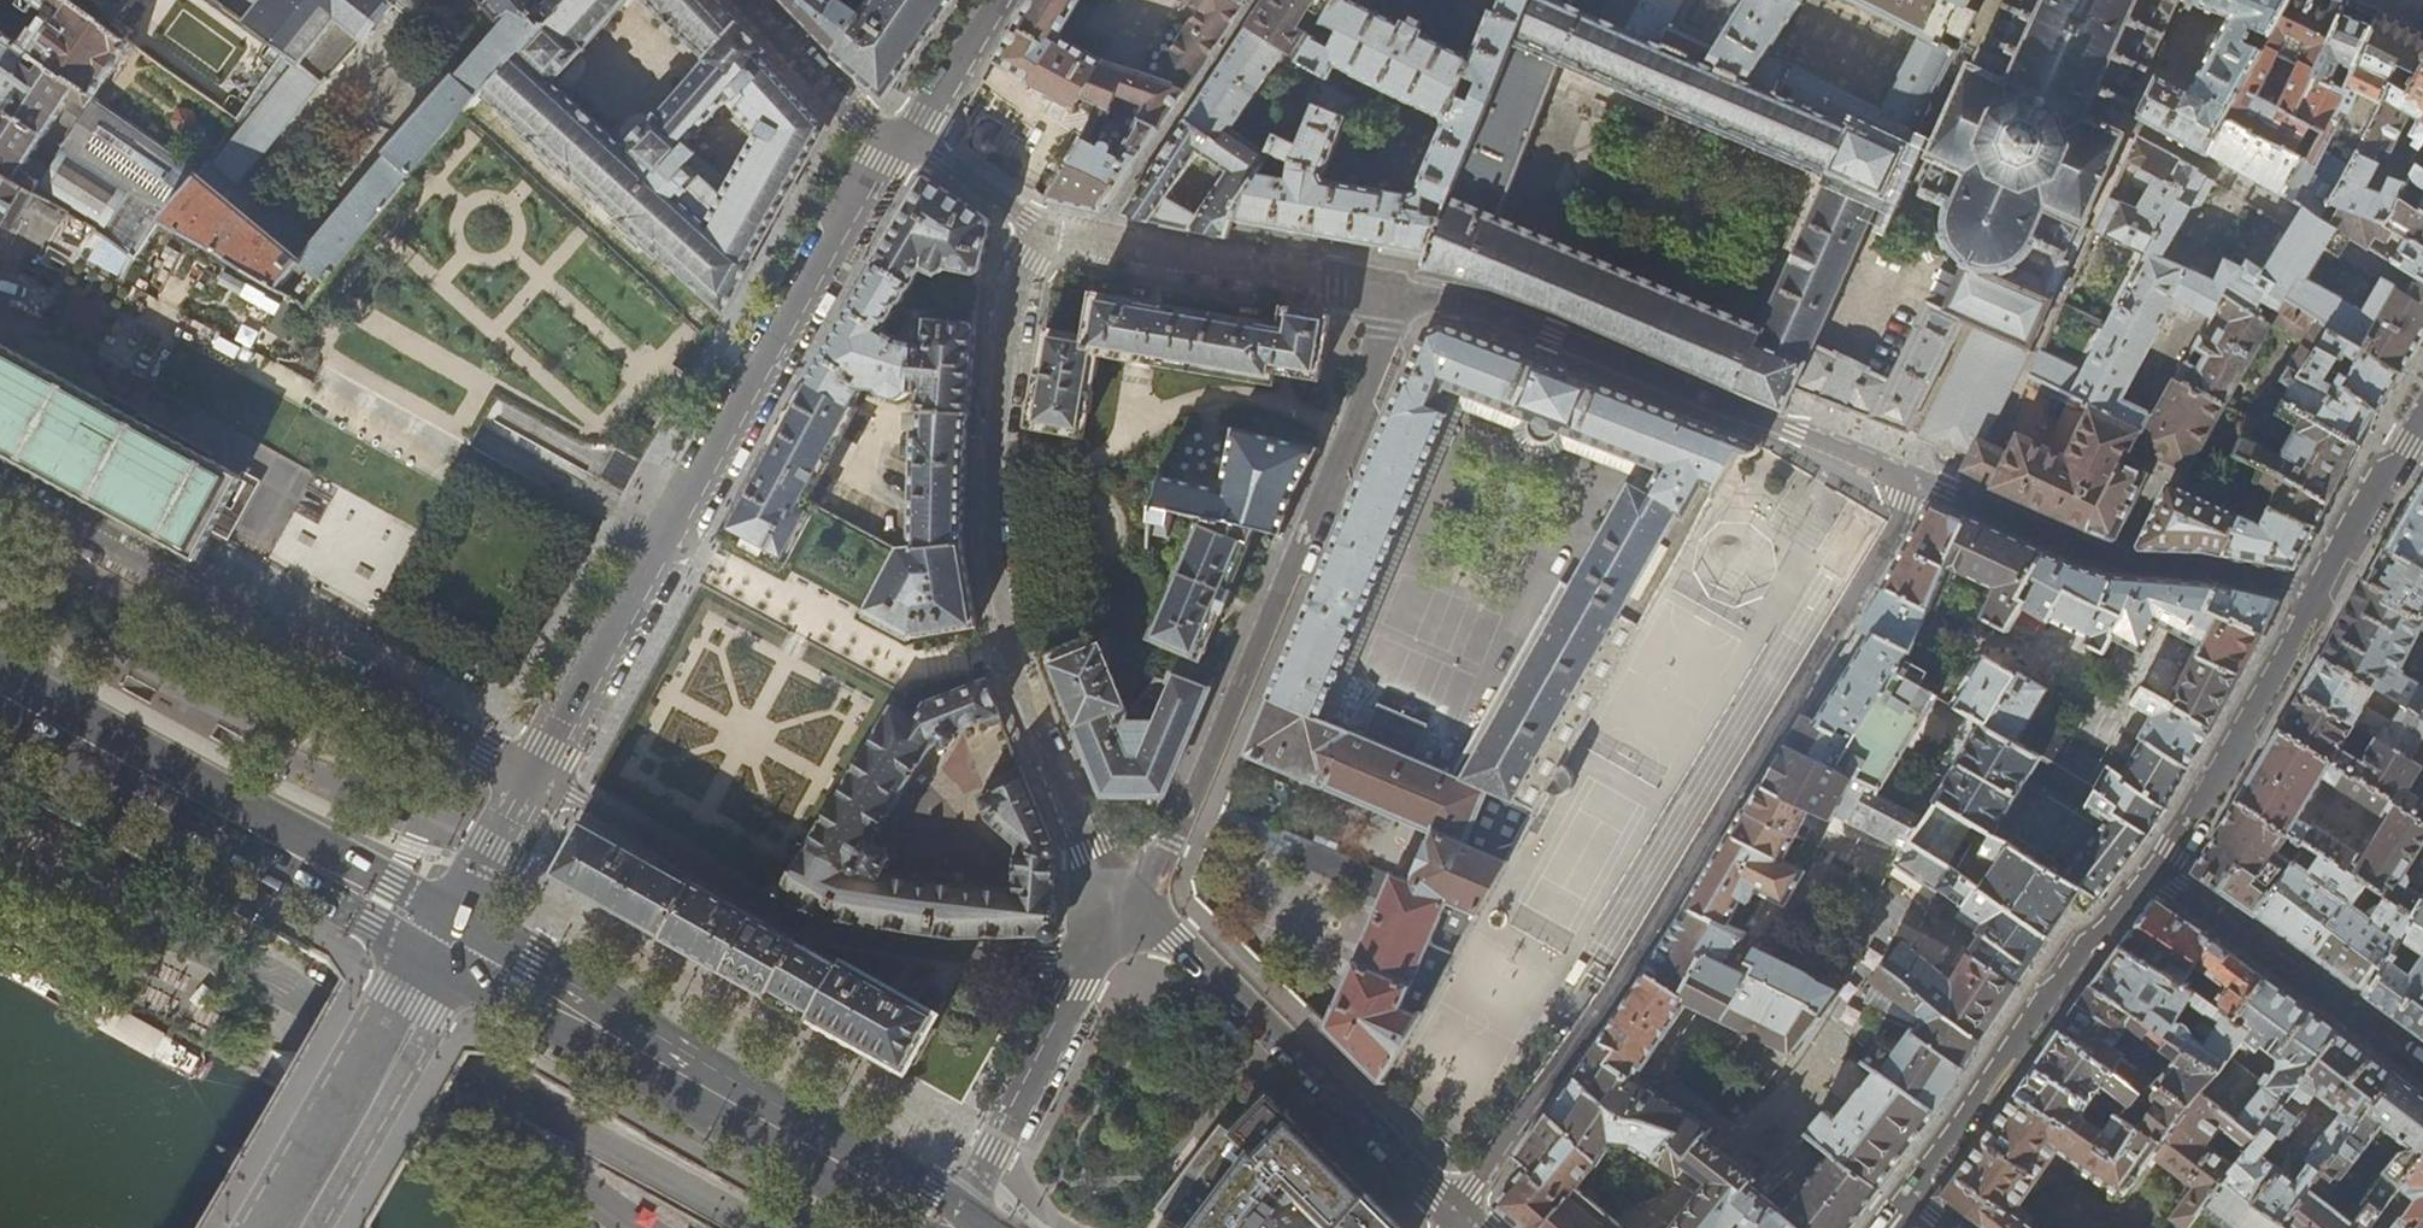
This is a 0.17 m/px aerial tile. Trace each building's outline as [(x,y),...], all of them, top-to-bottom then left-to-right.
[(92,99),(131,45),(127,41),(69,0),(0,0),(0,33),(92,99)] [(127,41),(133,32),(117,21),(132,0),(69,0),(127,41)] [(251,25),(286,53),(238,118),(199,173),(162,217),(305,302),(482,95),(559,14),(557,12),(569,0),(478,0),(501,28),(449,88),(444,85),(387,152),(389,155),(311,246),(237,183),(322,84),(325,86),(366,38),(369,39),(396,7),(395,5),(400,0),(271,0),(251,25)] [(744,28),(718,0),(644,0),(661,16),(660,18),(663,21),(663,22),(677,36),(678,35),(680,37),(682,36),(706,60),(704,62),(705,63),(655,117),(653,116),(642,127),(640,126),(630,138),(631,139),(623,148),(551,84),(559,74),(561,75),(572,64),(571,62),(584,50),(583,48),(628,0),(569,0),(557,12),(559,14),(482,95),(527,138),(526,140),(573,183),(574,181),(618,221),(617,223),(711,303),(724,314),(746,274),(753,262),(751,262),(782,209),(829,128),(811,109),(774,68),(763,56),(766,52),(744,28)] [(795,13),(816,35),(835,55),(863,16),(850,6),(841,0),(840,0),(835,7),(825,0),(782,0),(795,13)] [(872,0),(854,0),(850,6),(863,16),(835,55),(847,64),(871,85),(881,93),(884,93),(895,77),(949,0),(872,0)] [(1101,60),(1060,37),(1083,0),(1031,0),(997,57),(996,59),(1033,79),(1031,83),(1074,107),(1081,96),(1102,62),(1101,60)] [(1198,12),(1152,80),(1185,91),(1244,5),(1236,0),(1178,0),(1198,12)] [(1233,220),(1335,238),(1368,243),(1430,254),(1434,239),(1532,0),(1501,0),(1495,15),(1493,15),(1487,18),(1470,60),(1467,60),(1446,48),(1424,35),(1425,33),(1409,24),(1408,26),(1365,0),(1341,0),(1302,60),(1320,72),(1312,103),(1318,108),(1300,147),(1279,134),(1269,152),(1233,220)] [(1249,27),(1285,50),(1302,60),(1341,0),(1268,0),(1249,27)] [(1883,423),(1907,433),(1967,320),(1967,318),(1947,309),(1963,276),(1946,267),(1916,325),(1918,326),(1891,378),(1815,345),(1915,128),(1906,124),(1892,148),(1626,33),(1601,22),(1569,9),(1547,0),(1532,0),(1434,239),(1430,254),(1424,275),(1434,277),(1463,284),(1492,289),(1523,300),(1554,311),(1590,327),(1658,357),(1717,382),(1782,410),(1785,411),(1791,397),(1794,389),(1828,402),(1844,408),(1880,422),(1883,423)] [(1601,22),(1626,33),(1644,0),(1612,0),(1601,22)] [(1747,2),(1744,0),(1644,0),(1626,33),(1892,148),(1906,124),(1915,128),(1937,87),(1955,51),(1941,44),(1948,32),(1961,39),(1974,13),(1967,9),(1948,0),(1848,0),(1922,37),(1885,114),(1798,70),(1799,64),(1799,58),(1797,53),(1792,48),(1779,38),(1803,0),(1748,0),(1747,2)] [(2008,3),(2007,2),(2003,11),(2004,12),(1993,36),(1992,35),(1987,45),(1988,46),(1977,70),(1971,67),(1962,85),(1964,85),(1940,140),(1939,139),(1929,158),(1937,161),(1926,186),(1924,185),(1920,195),(1950,210),(1948,218),(1947,228),(1947,229),(1949,238),(1952,247),(1957,256),(1968,267),(1991,272),(2016,269),(2042,250),(2072,264),(2088,229),(2087,228),(2128,137),(2120,131),(2125,120),(2130,112),(2133,107),(2134,107),(2136,105),(2135,104),(2137,100),(2136,99),(2146,77),(2150,73),(2180,2),(2180,0),(2181,0),(2009,0),(2008,3)] [(1967,9),(1972,0),(1948,0),(1967,9)] [(2180,0),(2230,19),(2232,23),(2223,38),(2217,35),(2210,37),(2207,43),(2209,49),(2215,53),(2191,96),(2150,73),(2146,77),(2136,99),(2137,100),(2135,104),(2136,105),(2134,107),(2133,107),(2130,112),(2140,121),(2207,156),(2207,155),(2228,120),(2291,0),(2181,0),(2180,0)] [(2315,77),(2347,3),(2339,0),(2291,0),(2228,120),(2307,162),(2325,134),(2296,119),(2315,77)] [(2352,5),(2347,3),(2315,77),(2345,92),(2380,15),(2352,5)] [(2380,15),(2345,92),(2315,77),(2296,119),(2325,134),(2307,162),(2285,197),(2298,205),(2304,208),(2305,208),(2322,218),(2330,204),(2358,154),(2333,140),(2334,138),(2340,137),(2345,124),(2343,121),(2342,121),(2345,113),(2351,115),(2359,95),(2383,108),(2395,89),(2410,97),(2422,72),(2422,33),(2411,28),(2380,15)] [(1225,64),(1187,119),(1221,144),(1232,129),(1244,112),(1285,50),(1249,27),(1246,32),(1225,64)] [(11,231),(33,192),(93,230),(93,232),(135,253),(162,217),(199,173),(92,99),(0,33),(0,226),(11,231)] [(1152,80),(1102,62),(1081,96),(1111,112),(1117,97),(1146,107),(1141,119),(1122,155),(1087,137),(1084,144),(1081,144),(1048,200),(1076,207),(1100,212),(1103,210),(1185,91),(1152,80)] [(2410,97),(2395,89),(2383,108),(2358,154),(2330,204),(2341,209),(2342,207),(2387,226),(2398,212),(2403,202),(2420,168),(2414,165),(2411,165),(2403,183),(2394,178),(2385,197),(2369,189),(2383,163),(2378,160),(2383,151),(2391,155),(2412,116),(2422,122),(2412,138),(2416,140),(2413,147),(2420,151),(2422,146),(2422,72),(2410,97)] [(179,130),(188,130),(194,123),(191,114),(181,112),(175,121),(179,130)] [(1126,217),(1171,226),(1189,230),(1227,238),(1233,220),(1269,152),(1232,129),(1221,144),(1187,119),(1127,209),(1124,213),(1126,217)] [(2284,198),(2285,197),(2307,162),(2228,120),(2207,155),(2246,177),(2284,198)] [(2096,233),(2150,258),(2196,170),(2195,168),(2161,149),(2137,136),(2128,162),(2143,171),(2137,180),(2141,187),(2150,192),(2140,212),(2112,199),(2096,233)] [(2420,151),(2414,165),(2420,168),(2422,171),(2422,146),(2420,151)] [(2420,168),(2403,202),(2413,206),(2422,188),(2422,171),(2420,168)] [(2296,223),(2294,226),(2291,230),(2277,221),(2264,214),(2247,204),(2245,206),(2247,207),(2236,228),(2240,235),(2261,246),(2260,249),(2276,258),(2268,274),(2237,256),(2232,265),(2228,263),(2218,284),(2214,284),(2164,261),(2192,209),(2202,205),(2208,196),(2216,184),(2196,170),(2150,258),(2112,321),(2109,321),(2104,320),(2086,366),(2041,353),(2034,375),(2074,396),(2143,432),(2151,416),(2123,401),(2171,312),(2189,322),(2196,310),(2213,320),(2217,314),(2227,297),(2270,325),(2274,319),(2287,297),(2331,327),(2329,331),(2363,352),(2384,310),(2397,318),(2410,298),(2408,297),(2383,282),(2367,313),(2310,282),(2328,250),(2340,256),(2343,251),(2346,245),(2349,241),(2351,237),(2331,225),(2322,218),(2305,208),(2304,208),(2302,212),(2299,218),(2296,223)] [(807,379),(808,380),(853,406),(854,405),(862,388),(880,389),(881,392),(882,395),(885,397),(884,399),(895,401),(895,400),(898,400),(904,399),(908,396),(910,391),(920,391),(920,414),(968,414),(970,393),(971,377),(973,350),(978,293),(980,271),(987,240),(990,227),(990,223),(986,218),(959,203),(927,180),(926,181),(925,180),(903,217),(874,265),(875,266),(842,323),(834,337),(833,336),(807,379)] [(2421,210),(2413,206),(2403,202),(2398,212),(2387,226),(2342,207),(2341,209),(2331,225),(2351,237),(2371,249),(2377,238),(2388,245),(2395,235),(2408,243),(2394,264),(2418,278),(2422,281),(2422,211),(2421,210)] [(1963,453),(1970,456),(1980,439),(1987,442),(2009,396),(2069,268),(2070,269),(2072,264),(2042,250),(2016,269),(1991,272),(1968,267),(1963,276),(1947,309),(1967,318),(1967,320),(1978,325),(1920,437),(1963,453)] [(2410,298),(2397,318),(2384,310),(2363,352),(2402,374),(2409,361),(2422,339),(2422,281),(2418,278),(2416,282),(2414,286),(2410,292),(2408,297),(2410,298)] [(1298,375),(1318,379),(1324,346),(1329,319),(1329,318),(1284,310),(1281,330),(1271,329),(1262,327),(1262,325),(1160,307),(1159,309),(1151,308),(1141,306),(1141,304),(1093,296),(1086,339),(1073,337),(1045,332),(1038,373),(1028,427),(1079,436),(1094,351),(1124,356),(1156,362),(1274,383),(1276,371),(1298,375)] [(2179,380),(2226,407),(2255,424),(2241,453),(2263,467),(2329,504),(2356,451),(2359,445),(2357,443),(2321,421),(2336,394),(2302,378),(2319,348),(2329,331),(2331,327),(2287,297),(2274,319),(2307,341),(2283,381),(2294,388),(2277,416),(2248,399),(2230,400),(2272,326),(2270,325),(2227,297),(2217,314),(2233,323),(2228,334),(2211,325),(2196,350),(2206,356),(2199,369),(2189,364),(2179,380)] [(1448,775),(1536,813),(1547,793),(1549,795),(1552,796),(1556,797),(1559,797),(1563,796),(1566,795),(1569,792),(1571,790),(1573,787),(1574,783),(1574,780),(1574,777),(1572,774),(1571,771),(1569,769),(1566,766),(1563,765),(1738,452),(1743,454),(1747,454),(1750,453),(1754,451),(1756,449),(1758,446),(1743,441),(1730,435),(1601,387),(1599,385),(1567,373),(1555,368),(1544,364),(1442,325),(1425,332),(1401,389),(1353,503),(1314,594),(1284,665),(1269,699),(1314,719),(1350,638),(1352,638),(1362,613),(1361,612),(1395,532),(1394,531),(1401,513),(1403,513),(1446,409),(1435,405),(1442,388),(1528,421),(1527,427),(1527,432),(1529,437),(1533,441),(1539,443),(1545,443),(1551,441),(1555,437),(1558,432),(1661,472),(1648,495),(1631,487),(1573,588),(1561,581),(1448,775)] [(2363,352),(2329,331),(2319,348),(2338,359),(2343,362),(2347,355),(2358,361),(2348,375),(2347,378),(2342,387),(2377,411),(2379,412),(2391,392),(2402,374),(2363,352)] [(243,478),(0,345),(0,452),(174,548),(196,561),(212,532),(243,478)] [(2338,359),(2319,348),(2302,378),(2336,394),(2321,421),(2357,443),(2374,416),(2377,411),(2342,387),(2347,378),(2332,369),(2338,359)] [(782,569),(784,570),(786,566),(818,507),(822,509),(823,508),(837,481),(823,473),(845,433),(858,440),(872,414),(854,405),(853,406),(808,380),(789,416),(788,415),(757,473),(752,482),(744,496),(745,497),(724,536),(738,544),(736,548),(780,571),(782,569)] [(2190,471),(2226,407),(2179,380),(2177,382),(2164,392),(2151,416),(2143,432),(2135,446),(2174,464),(2190,471)] [(2130,456),(2135,446),(2143,432),(2074,396),(2051,446),(2025,433),(2013,455),(1992,445),(1987,442),(1980,439),(1970,456),(1963,469),(1976,475),(1997,485),(1994,489),(2006,495),(2046,512),(2082,529),(2099,536),(2114,541),(2118,539),(2150,475),(2125,463),(2130,456)] [(964,463),(968,414),(920,414),(919,430),(914,431),(910,547),(899,550),(865,612),(867,613),(865,617),(907,640),(909,638),(976,627),(968,581),(967,577),(962,546),(962,527),(964,463)] [(1205,520),(1202,527),(1249,544),(1267,550),(1275,532),(1282,534),(1294,493),(1315,454),(1316,452),(1307,449),(1233,433),(1221,494),(1161,481),(1159,497),(1153,511),(1149,535),(1166,538),(1171,513),(1205,520)] [(612,449),(599,478),(623,488),(635,459),(612,449)] [(2254,501),(2271,509),(2272,508),(2317,529),(2323,515),(2329,504),(2263,467),(2250,499),(2254,501)] [(2189,551),(2225,556),(2242,517),(2226,509),(2204,499),(2182,490),(2172,485),(2170,486),(2168,486),(2137,547),(2141,551),(2179,551),(2189,551)] [(2406,513),(2384,550),(2422,571),(2422,485),(2406,513)] [(1824,684),(1804,717),(1837,735),(1852,743),(1893,673),(1905,653),(1908,653),(1919,628),(1948,565),(1974,578),(2000,589),(1986,618),(2010,630),(2013,624),(2025,602),(2019,598),(2046,552),(1998,531),(1967,518),(1932,503),(1930,506),(1907,545),(1881,590),(1870,608),(1862,621),(1859,628),(1848,646),(1838,662),(1824,684)] [(2244,559),(2296,569),(2306,549),(2312,537),(2317,529),(2272,508),(2271,509),(2267,517),(2263,526),(2242,517),(2225,556),(2244,559)] [(1155,640),(1202,660),(1222,613),(1225,614),(1230,601),(1234,592),(1232,591),(1249,544),(1202,527),(1155,640)] [(2366,581),(2422,616),(2422,571),(2384,550),(2376,564),(2366,581)] [(2019,598),(2025,602),(2013,624),(2020,627),(2030,611),(2049,620),(2065,591),(2101,607),(2114,576),(2081,567),(2046,552),(2019,598)] [(2163,581),(2114,576),(2101,607),(2123,617),(2113,638),(2124,644),(2124,645),(2143,654),(2158,624),(2201,646),(2171,701),(2213,729),(2226,704),(2263,641),(2273,622),(2283,604),(2280,600),(2235,590),(2234,589),(2219,586),(2163,581)] [(2322,657),(2406,707),(2422,718),(2422,687),(2403,675),(2406,671),(2401,668),(2421,629),(2422,630),(2422,616),(2366,581),(2362,579),(2342,619),(2337,628),(2322,657)] [(2065,591),(2049,620),(2088,639),(2085,644),(2104,654),(2113,638),(2123,617),(2101,607),(2065,591)] [(1071,728),(1075,726),(1123,706),(1101,652),(1092,655),(1088,645),(1043,658),(1055,690),(1071,728)] [(2301,693),(2355,727),(2378,741),(2411,762),(2422,742),(2422,718),(2406,707),(2322,657),(2312,676),(2301,693)] [(1953,708),(1981,724),(2063,771),(2072,748),(2030,721),(2047,693),(2031,683),(2036,674),(2014,662),(2007,672),(1981,658),(1953,708)] [(1936,698),(1893,673),(1852,743),(1836,770),(1850,779),(1880,791),(1936,698)] [(1107,802),(1161,801),(1171,778),(1180,755),(1199,711),(1208,690),(1202,690),(1171,677),(1168,686),(1157,681),(1144,695),(1163,703),(1155,723),(1126,723),(1127,713),(1123,706),(1075,726),(1088,757),(1107,802)] [(773,895),(776,899),(778,899),(826,919),(856,924),(925,935),(951,939),(1000,938),(1054,937),(1055,896),(1055,883),(1055,863),(1056,851),(1035,801),(1025,778),(978,797),(989,821),(1015,845),(1013,892),(882,878),(890,861),(892,861),(887,847),(881,848),(871,840),(941,742),(947,747),(956,745),(958,739),(956,733),(1000,714),(993,696),(987,681),(924,704),(913,721),(891,707),(782,889),(780,888),(776,889),(773,891),(773,895)] [(2202,747),(2213,729),(2171,701),(2142,692),(2139,704),(2155,713),(2147,727),(2140,738),(2145,741),(2189,768),(2197,755),(2202,747)] [(2280,730),(2422,821),(2422,800),(2407,791),(2422,768),(2411,762),(2378,741),(2363,762),(2341,750),(2355,727),(2301,693),(2289,714),(2280,730)] [(1479,911),(1536,813),(1448,775),(1411,760),(1361,738),(1314,719),(1269,699),(1265,710),(1245,755),(1433,833),(1411,884),(1393,876),(1392,879),(1382,901),(1337,1006),(1336,1007),(1327,1029),(1381,1084),(1479,911)] [(1374,710),(1361,738),(1411,760),(1423,731),(1374,710)] [(1773,768),(1762,786),(1810,809),(1822,815),(1829,818),(1830,815),(1835,806),(1825,801),(1831,790),(1841,795),(1850,779),(1836,770),(1852,743),(1837,735),(1804,717),(1795,732),(1785,748),(1773,768)] [(2131,855),(2146,834),(2165,808),(2175,791),(2189,768),(2145,741),(2122,779),(2096,763),(2072,748),(2063,771),(1981,724),(1953,778),(1931,812),(1930,813),(1911,843),(1947,868),(1971,824),(1990,835),(1977,860),(1993,871),(1980,891),(2050,939),(2065,916),(2073,904),(2085,913),(2087,911),(2094,903),(2120,870),(2131,855)] [(2280,730),(2256,771),(2237,802),(2305,846),(2372,888),(2385,897),(2414,915),(2422,900),(2422,821),(2280,730)] [(1927,1018),(1978,1050),(1990,1031),(2010,999),(2019,984),(2024,976),(2050,939),(1980,891),(1963,879),(1947,868),(1911,843),(1930,813),(1880,791),(1850,779),(1841,795),(1831,790),(1825,801),(1835,806),(1830,815),(1906,851),(1897,865),(1936,893),(1938,890),(1949,898),(1961,906),(1959,910),(1961,912),(1956,918),(1980,934),(1977,937),(1982,940),(1978,945),(1952,983),(1902,944),(1875,981),(1927,1018)] [(1707,874),(1686,907),(1727,926),(1743,898),(1749,900),(1755,890),(1785,904),(1803,873),(1793,869),(1793,868),(1781,862),(1795,838),(1810,809),(1762,786),(1754,800),(1746,811),(1740,821),(1707,874)] [(2230,899),(2256,918),(2279,883),(2263,872),(2266,866),(2284,878),(2305,846),(2237,802),(2213,842),(2194,873),(2230,899)] [(608,906),(663,936),(693,884),(638,852),(629,847),(583,822),(569,845),(552,875),(608,906)] [(1348,887),(1358,865),(1346,860),(1347,857),(1297,835),(1295,838),(1285,834),(1275,856),(1348,887)] [(2323,966),(2367,997),(2388,961),(2401,938),(2414,915),(2385,897),(2372,917),(2359,908),(2372,888),(2305,846),(2284,878),(2279,883),(2256,918),(2308,955),(2323,966)] [(1392,879),(1358,865),(1348,887),(1382,901),(1392,879)] [(727,973),(768,996),(798,942),(776,930),(723,900),(721,899),(693,884),(663,936),(727,973)] [(2414,915),(2401,938),(2422,955),(2422,900),(2414,915)] [(2136,924),(2121,944),(2207,1000),(2215,988),(2201,978),(2198,981),(2191,975),(2198,967),(2225,988),(2212,1004),(2236,1019),(2265,981),(2196,931),(2188,925),(2153,901),(2136,924)] [(1576,1075),(1576,1077),(1622,1117),(1676,1135),(1666,1147),(1683,1162),(1701,1138),(1708,1128),(1634,1081),(1666,1035),(1686,1005),(1789,1055),(1797,1045),(1811,1023),(1802,1017),(1809,1004),(1743,973),(1744,971),(1729,964),(1746,935),(1727,926),(1686,907),(1664,942),(1641,978),(1622,1008),(1605,1034),(1594,1049),(1585,1062),(1576,1075)] [(884,1061),(907,1074),(935,1015),(925,1009),(897,993),(842,960),(839,965),(817,953),(798,942),(768,996),(790,1009),(884,1061)] [(2107,964),(2091,985),(2162,1034),(2217,1072),(2229,1059),(2240,1046),(2252,1029),(2236,1019),(2212,1004),(2207,1000),(2121,944),(2107,964)] [(4,952),(0,956),(0,975),(1,976),(188,1077),(195,1077),(198,1075),(205,1060),(205,1056),(201,1052),(16,950),(10,949),(4,952)] [(1757,949),(1744,971),(1743,973),(1809,1004),(1802,1017),(1811,1023),(1817,1014),(1820,1015),(1840,991),(1757,949)] [(2410,976),(2388,961),(2367,997),(2422,1039),(2422,957),(2410,976)] [(1586,964),(1578,959),(1566,979),(1574,984),(1586,964)] [(2265,1088),(2229,1059),(2217,1072),(2200,1093),(2258,1138),(2339,1035),(2303,1009),(2296,1003),(2265,981),(2236,1019),(2252,1029),(2240,1046),(2245,1050),(2251,1045),(2256,1048),(2261,1046),(2280,1059),(2278,1071),(2265,1088)] [(2085,994),(2078,1002),(2121,1035),(2128,1025),(2153,1046),(2162,1034),(2091,985),(2085,994)] [(2068,1016),(2058,1031),(2112,1070),(2138,1094),(2142,1096),(2150,1084),(2151,1082),(2122,1058),(2124,1056),(2113,1047),(2121,1035),(2078,1002),(2068,1016)] [(1927,1018),(1917,1034),(1967,1068),(1978,1050),(1927,1018)] [(1226,1022),(1223,1023),(1222,1027),(1222,1030),(1225,1034),(1232,1040),(1236,1041),(1239,1040),(1241,1037),(1242,1034),(1241,1031),(1233,1023),(1229,1022),(1226,1022)] [(1954,1087),(1967,1068),(1917,1034),(1911,1030),(1895,1056),(1878,1044),(1866,1062),(1879,1070),(1939,1112),(1946,1101),(1954,1087)] [(2037,1061),(2015,1094),(2118,1157),(2138,1130),(2137,1129),(2119,1119),(2120,1117),(2116,1114),(2106,1130),(2104,1131),(2102,1131),(2083,1119),(2082,1117),(2083,1114),(2102,1088),(2104,1087),(2107,1088),(2128,1107),(2132,1101),(2138,1094),(2112,1070),(2058,1031),(2037,1061)] [(2200,1093),(2217,1072),(2162,1034),(2153,1046),(2153,1048),(2174,1060),(2154,1086),(2187,1110),(2200,1093)] [(2225,1181),(2281,1224),(2397,1077),(2371,1058),(2339,1035),(2258,1138),(2249,1149),(2235,1167),(2225,1181)] [(1913,1145),(1939,1112),(1879,1070),(1851,1104),(1843,1114),(1838,1120),(1827,1113),(1810,1134),(1830,1152),(1878,1188),(1901,1160),(1906,1154),(1913,1145)] [(1561,1098),(1548,1117),(1595,1164),(1612,1142),(1626,1143),(1653,1162),(1666,1147),(1676,1135),(1622,1117),(1576,1077),(1561,1098)] [(2400,1187),(2422,1159),(2422,1097),(2397,1077),(2281,1224),(2286,1227),(2368,1227),(2400,1187)] [(2281,1224),(2225,1181),(2235,1167),(2207,1146),(2221,1128),(2249,1149),(2258,1138),(2200,1093),(2187,1110),(2154,1086),(2150,1084),(2142,1096),(2138,1094),(2132,1101),(2150,1113),(2137,1129),(2138,1130),(2139,1129),(2162,1143),(2153,1155),(2154,1157),(2195,1188),(2171,1218),(2183,1227),(2189,1227),(2202,1212),(2223,1227),(2286,1227),(2281,1224)] [(2013,1212),(2057,1150),(2124,1196),(2154,1157),(2153,1155),(2162,1143),(2139,1129),(2138,1130),(2118,1157),(2015,1094),(1978,1147),(1943,1197),(1983,1227),(2033,1227),(2013,1212)] [(1368,1195),(1323,1151),(1268,1097),(1232,1134),(1227,1129),(1222,1125),(1156,1213),(1162,1216),(1168,1220),(1163,1227),(1338,1227),(1368,1195)] [(1610,1216),(1577,1187),(1595,1164),(1548,1117),(1547,1116),(1525,1146),(1517,1157),(1506,1183),(1498,1203),(1500,1204),(1519,1220),(1528,1227),(1624,1227),(1610,1216)] [(1783,1214),(1773,1205),(1772,1207),(1752,1191),(1752,1184),(1751,1180),(1747,1176),(1745,1176),(1726,1159),(1701,1138),(1683,1162),(1666,1147),(1653,1162),(1674,1181),(1683,1170),(1689,1169),(1695,1174),(1709,1187),(1672,1227),(1801,1227),(1783,1214)] [(1878,1188),(1830,1152),(1783,1214),(1801,1227),(1849,1227),(1878,1188)] [(2400,1187),(2415,1200),(2393,1227),(2413,1227),(2422,1215),(2422,1159),(2400,1187)] [(1380,1207),(1368,1195),(1338,1227),(1401,1227),(1380,1207)] [(2413,1227),(2422,1227),(2422,1215),(2413,1227)]
